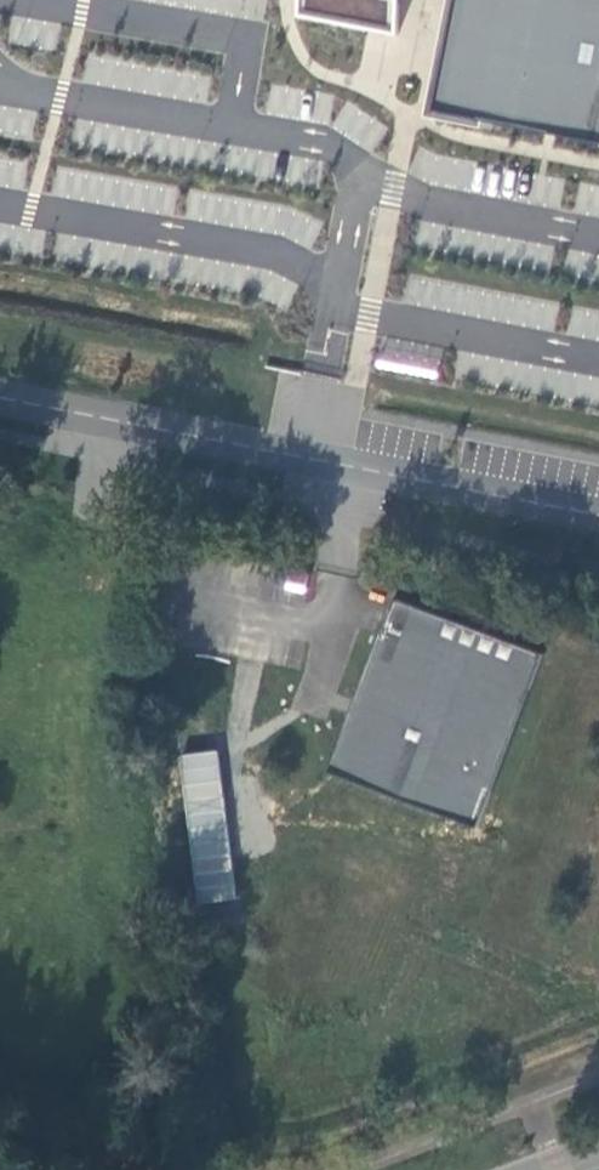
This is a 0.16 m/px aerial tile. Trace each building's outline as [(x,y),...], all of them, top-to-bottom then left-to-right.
[(299,14),(398,34),(399,0),(300,0),(299,14)] [(436,111),(598,143),(598,0),(457,0),(436,111)] [(545,650),(395,594),(330,768),(479,825),(545,650)] [(196,904),(236,899),(217,749),(177,754),(196,904)]
